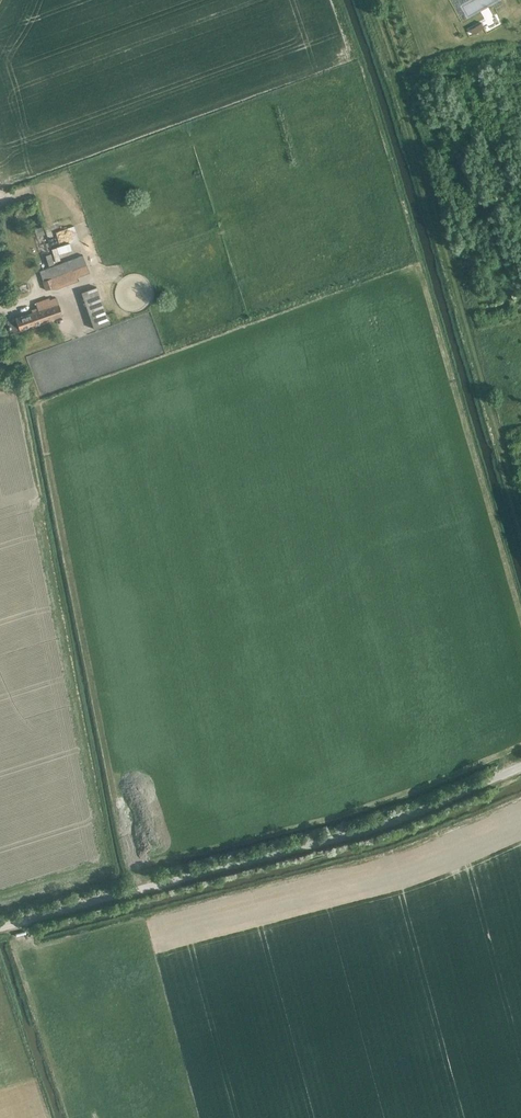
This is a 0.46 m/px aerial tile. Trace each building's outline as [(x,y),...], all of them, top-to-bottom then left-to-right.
[(482,23),(470,29),(472,34),(484,27),(482,23)] [(81,254),(38,270),(45,289),(51,287),(55,288),(78,280),(76,276),(88,272),(81,254)] [(81,291),(94,328),(109,323),(96,286),(81,291)] [(55,297),(47,299),(46,298),(35,302),(38,310),(15,318),(18,329),(61,314),(55,297)]
